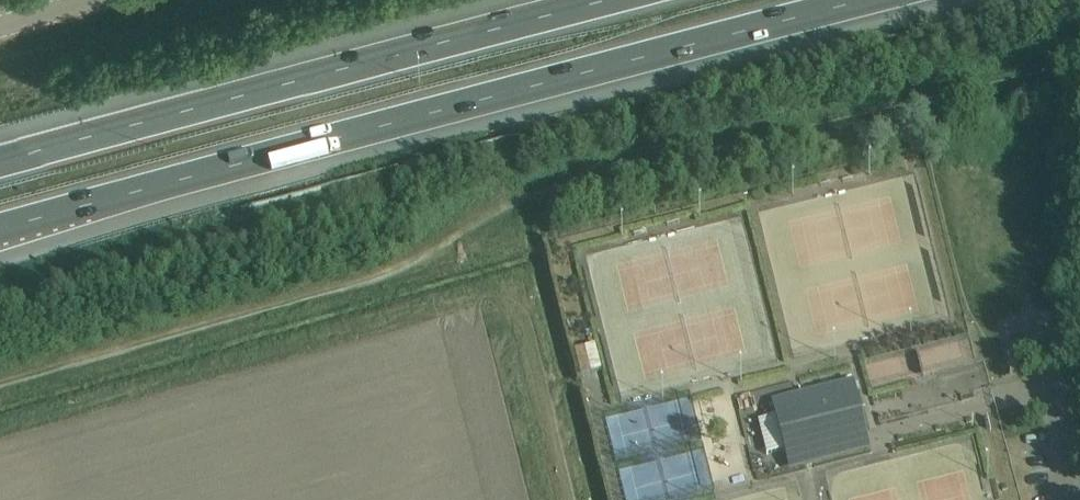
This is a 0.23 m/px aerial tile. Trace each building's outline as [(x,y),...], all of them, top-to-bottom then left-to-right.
[(867,432),(854,381),(772,401),(785,452),(867,432)]
